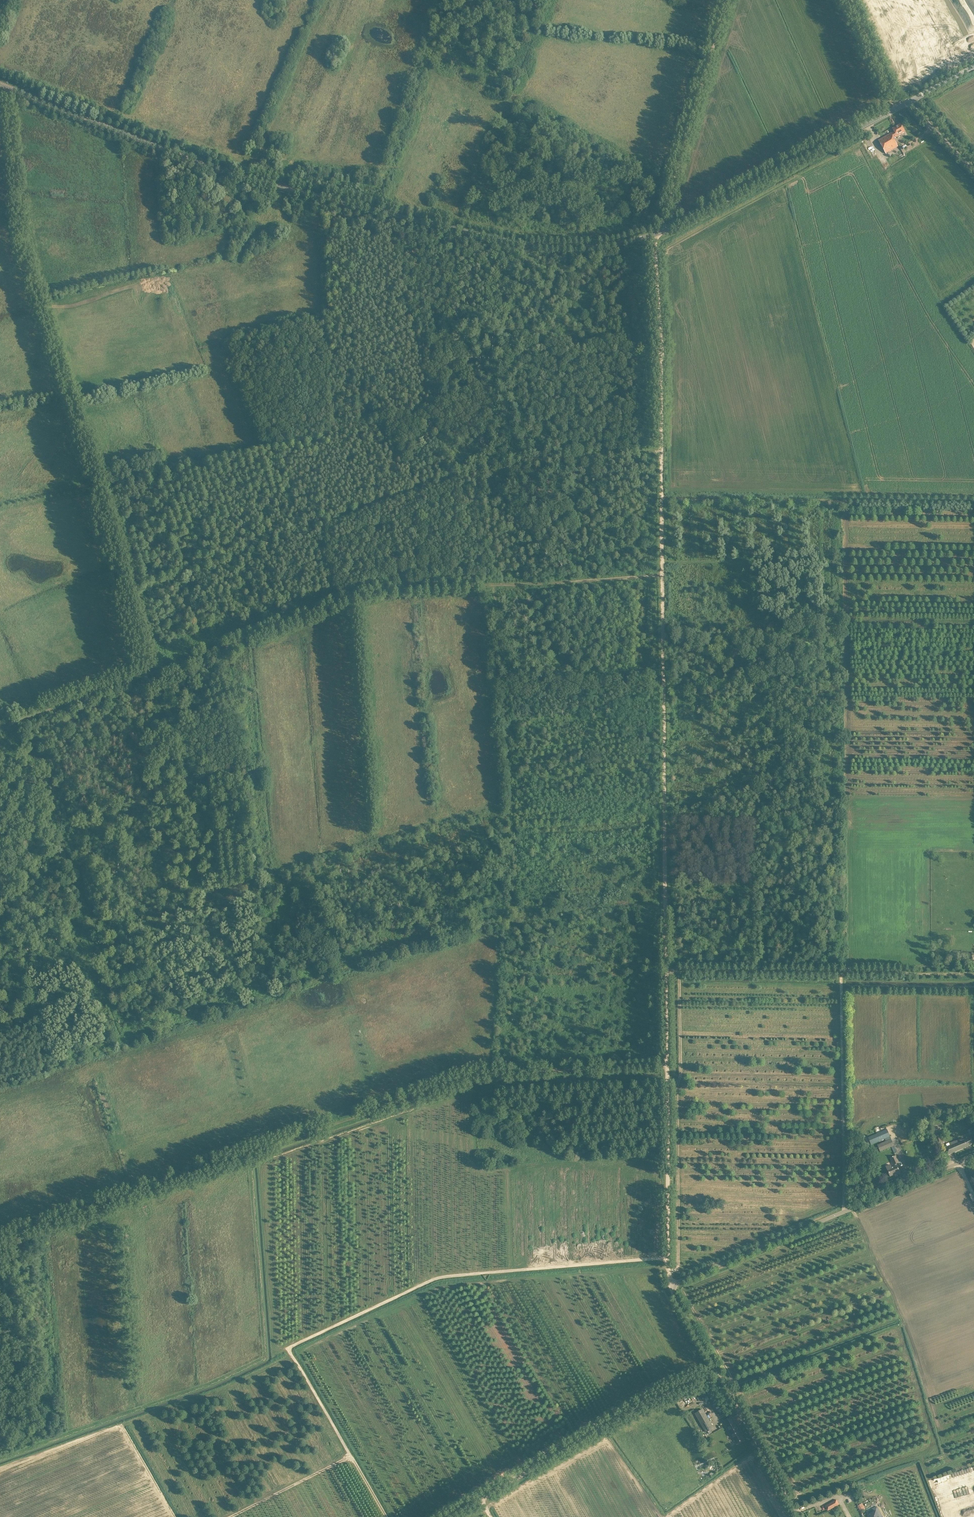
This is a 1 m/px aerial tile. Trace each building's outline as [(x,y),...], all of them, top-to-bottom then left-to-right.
[(878,141),(886,153),(898,146),(893,138),(905,132),(901,124),(893,129),(894,132),(878,141)] [(943,1142),(939,1127),(932,1129),(936,1144),(943,1142)] [(887,1129),(868,1137),(871,1144),(885,1139),(886,1141),(877,1145),(880,1151),(893,1146),(894,1145),(887,1129)] [(973,1144),(972,1139),(971,1136),(963,1140),(962,1138),(950,1143),(951,1145),(945,1148),(946,1150),(948,1154),(973,1144)] [(899,1162),(897,1158),(896,1156),(890,1158),(894,1167),(892,1168),(890,1165),(886,1166),(890,1176),(900,1172),(897,1166),(896,1164),(899,1162)] [(706,1432),(709,1430),(713,1428),(702,1409),(695,1413),(706,1432)] [(731,1417),(724,1421),(737,1443),(744,1439),(731,1417)] [(702,1445),(707,1442),(704,1436),(699,1438),(702,1445)] [(839,1504),(837,1499),(829,1504),(831,1509),(839,1504)]
